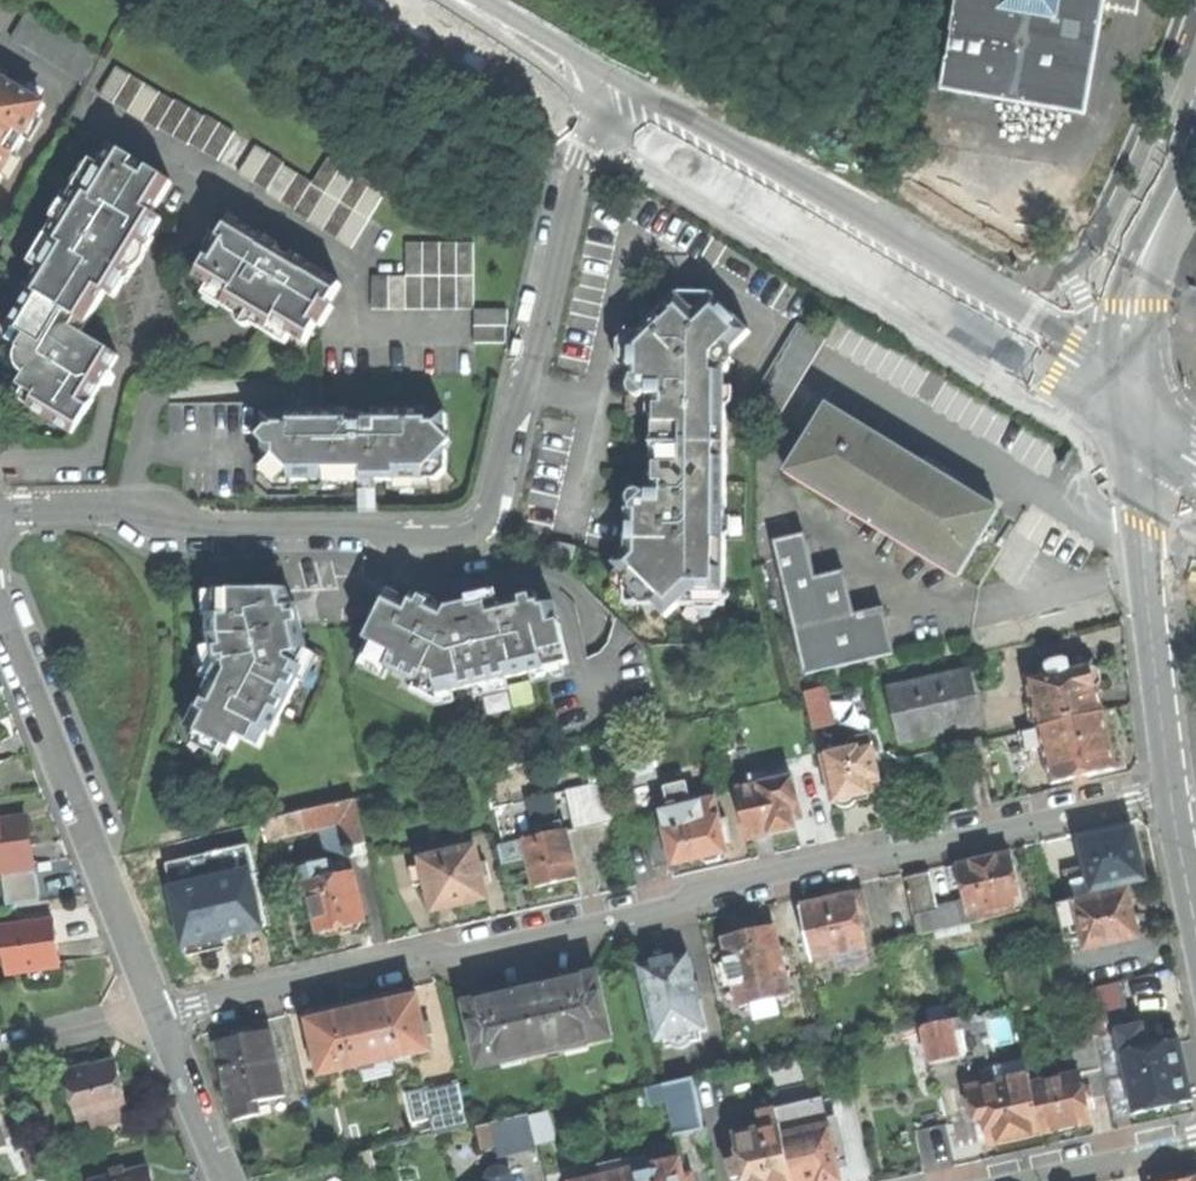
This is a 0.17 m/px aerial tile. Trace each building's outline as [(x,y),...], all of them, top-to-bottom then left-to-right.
[(1075,100),(947,79),(944,95),(1087,119),(1104,19),(1112,20),(1115,2),(1115,0),(1091,0),(1075,100)] [(947,79),(1075,100),(1091,0),(960,0),(947,79)] [(122,63),(107,90),(222,156),(237,129),(122,63)] [(52,101),(0,70),(0,189),(52,101)] [(261,142),(244,170),(273,187),(270,193),(356,244),(376,210),(319,177),(261,142)] [(176,179),(116,144),(106,161),(89,189),(79,183),(70,199),(62,199),(56,208),(60,214),(33,259),(43,265),(31,284),(34,286),(13,321),(29,330),(21,345),(38,355),(22,382),(38,392),(31,403),(76,430),(96,397),(107,379),(101,375),(107,366),(115,366),(123,352),(85,329),(109,290),(117,295),(129,276),(125,273),(132,261),(129,259),(140,242),(143,244),(152,230),(156,232),(166,214),(158,209),(176,179)] [(333,153),(319,177),(376,210),(390,186),(333,153)] [(96,155),(79,183),(89,189),(106,161),(96,155)] [(285,244),(236,215),(224,234),(219,231),(206,253),(211,256),(200,274),(213,282),(233,294),(226,304),(236,310),(241,303),(266,318),(262,326),(272,332),(278,321),(297,333),(310,340),(320,323),(325,326),(338,304),(333,301),(345,282),(297,253),(293,259),(280,251),(285,244)] [(159,234),(156,232),(152,230),(143,244),(140,242),(129,259),(132,261),(125,273),(129,276),(132,278),(145,257),(159,234)] [(476,307),(479,307),(478,240),(409,241),(409,274),(376,274),(376,308),(476,307)] [(206,292),(226,304),(233,294),(213,282),(206,292)] [(631,376),(642,376),(664,376),(663,322),(684,322),(695,327),(703,337),(705,351),(705,366),(692,366),(692,372),(720,372),(735,363),(734,353),(753,331),(717,295),(697,312),(679,293),(641,331),(641,346),(630,346),(631,376)] [(248,317),(262,326),(266,318),(241,303),(236,310),(248,317)] [(509,306),(479,307),(476,307),(476,324),(507,323),(510,323),(509,306)] [(290,343),(297,333),(278,321),(272,332),(290,343)] [(721,405),(720,372),(692,372),(692,366),(705,366),(705,351),(703,337),(695,327),(684,322),(663,322),(664,376),(642,376),(636,378),(630,383),(629,389),(631,393),(634,396),(640,396),(640,405),(640,412),(659,412),(660,474),(640,474),(640,482),(640,491),(634,491),(629,497),(629,503),(632,507),(636,507),(636,511),(629,510),(630,549),(615,562),(637,584),(641,580),(650,590),(645,593),(668,618),(684,603),(684,589),(699,589),(699,595),(729,595),(727,535),(720,536),(720,519),(729,519),(728,405),(721,405)] [(508,342),(507,323),(476,324),(477,343),(508,342)] [(294,416),(269,416),(270,465),(278,475),(296,475),(296,481),(362,481),(368,473),(380,473),(380,480),(442,480),(452,470),(451,414),(431,414),(431,410),(380,410),(380,419),(370,419),(370,415),(351,415),(351,410),(294,411),(294,416)] [(785,479),(957,582),(978,547),(998,514),(826,411),(785,479)] [(380,513),(380,480),(380,473),(368,473),(362,481),(362,513),(372,513),(380,513)] [(811,671),(901,650),(890,604),(860,611),(849,567),(820,574),(809,529),(779,536),(811,671)] [(243,735),(264,746),(273,732),(276,733),(308,667),(302,664),(314,650),(310,636),(307,624),(301,625),(293,592),(223,591),(221,616),(216,617),(215,631),(223,669),(194,727),(236,748),(243,735)] [(369,655),(441,693),(572,662),(559,606),(545,609),(542,594),(496,605),(475,610),(474,604),(449,609),(419,593),(413,604),(395,594),(380,621),(386,624),(369,655)] [(1045,736),(1055,781),(1118,766),(1105,713),(1099,686),(1105,685),(1101,665),(1093,667),(1092,663),(1082,665),(1079,654),(1041,663),(1043,674),(1031,676),(1037,700),(1045,736)] [(890,689),(903,742),(982,723),(970,670),(890,689)] [(807,692),(816,729),(836,724),(827,687),(807,692)] [(1036,738),(1045,736),(1037,700),(1028,702),(1036,738)] [(851,738),(854,748),(876,743),(874,733),(851,738)] [(568,791),(577,830),(622,819),(604,740),(587,744),(596,785),(568,791)] [(854,748),(827,755),(836,795),(833,795),(835,800),(844,808),(857,805),(860,795),(866,793),(875,791),(871,776),(883,773),(876,743),(854,748)] [(753,775),(755,785),(772,781),(770,771),(753,775)] [(740,788),(751,838),(768,834),(799,827),(797,819),(804,818),(795,776),(772,781),(755,785),(740,788)] [(667,787),(672,809),(697,803),(692,781),(667,787)] [(534,857),(540,886),(559,881),(581,876),(570,829),(564,831),(555,792),(498,805),(506,841),(502,843),(506,863),(534,857)] [(345,820),(351,844),(369,840),(358,797),(263,821),(268,839),(323,826),(345,820)] [(667,820),(678,863),(695,859),(704,857),(710,862),(724,859),(725,851),(731,850),(718,798),(697,803),(672,809),(665,811),(667,820)] [(34,866),(30,843),(26,818),(0,822),(0,872),(5,871),(34,866)] [(329,850),(351,844),(345,820),(323,826),(329,850)] [(656,868),(678,863),(667,820),(646,826),(656,868)] [(1095,891),(1148,879),(1142,853),(1137,830),(1084,842),(1095,891)] [(478,844),(424,858),(425,865),(430,881),(437,909),(463,903),(491,895),(478,844)] [(969,900),(974,922),(1007,914),(1005,906),(1025,901),(1014,854),(983,861),(961,866),(969,900)] [(334,859),(305,866),(314,898),(322,932),(342,927),(343,931),(352,929),(364,926),(363,922),(370,920),(358,870),(338,875),(334,859)] [(417,885),(430,881),(425,865),(413,868),(417,885)] [(35,872),(34,866),(5,871),(11,905),(45,900),(41,871),(35,872)] [(295,903),(314,898),(305,866),(287,871),(295,903)] [(921,935),(974,922),(969,900),(941,907),(932,869),(907,875),(921,935)] [(174,891),(189,955),(215,949),(212,935),(226,931),(241,928),(270,921),(258,871),(174,891)] [(802,908),(815,960),(837,954),(840,966),(849,964),(865,960),(872,958),(864,926),(872,924),(863,891),(852,893),(851,890),(840,893),(829,896),(831,900),(802,908)] [(1132,891),(1079,904),(1087,938),(1090,950),(1143,938),(1138,916),(1132,891)] [(1070,942),(1087,938),(1079,904),(1078,897),(1061,901),(1070,942)] [(4,928),(9,973),(63,967),(61,944),(58,922),(4,928)] [(738,983),(743,1005),(792,994),(786,964),(793,962),(788,941),(780,943),(776,926),(750,932),(724,938),(729,960),(718,962),(724,986),(738,983)] [(230,946),(226,931),(212,935),(215,949),(230,946)] [(642,964),(660,1043),(711,1031),(693,953),(667,959),(642,964)] [(867,971),(865,960),(849,964),(852,975),(867,971)] [(547,980),(549,986),(572,981),(570,974),(557,977),(547,980)] [(589,1042),(611,1037),(598,975),(572,981),(549,986),(533,990),(547,1051),(565,1047),(589,1042)] [(1088,990),(1096,1024),(1107,1022),(1130,1016),(1122,982),(1088,990)] [(490,992),(492,999),(516,994),(514,986),(501,989),(490,992)] [(524,1057),(547,1051),(533,990),(516,994),(492,999),(468,1004),(482,1066),(503,1061),(524,1057)] [(394,1003),(368,1008),(382,1074),(403,1069),(400,1057),(437,1048),(426,995),(394,1003)] [(365,1078),(382,1074),(368,1008),(339,1015),(315,1020),(318,1036),(310,1038),(315,1061),(324,1059),(327,1074),(362,1066),(365,1078)] [(923,1025),(931,1062),(962,1055),(956,1027),(974,1024),(972,1015),(923,1025)] [(1110,1038),(1107,1022),(1096,1024),(1097,1031),(1099,1040),(1110,1038)] [(1132,1080),(1139,1114),(1193,1101),(1187,1073),(1180,1044),(1153,1050),(1148,1028),(1121,1034),(1132,1080)] [(245,1036),(220,1042),(238,1119),(264,1112),(261,1099),(288,1092),(273,1029),(245,1036)] [(1106,1070),(1099,1040),(1097,1031),(1073,1036),(1082,1075),(1106,1070)] [(590,1050),(589,1042),(565,1047),(567,1056),(590,1050)] [(525,1064),(524,1057),(503,1061),(505,1069),(525,1064)] [(67,1075),(78,1120),(87,1118),(125,1109),(129,1108),(124,1089),(118,1063),(67,1075)] [(998,1069),(1001,1081),(1031,1074),(1028,1063),(998,1069)] [(1017,1142),(1045,1135),(1034,1087),(1031,1074),(1001,1081),(968,1089),(976,1124),(985,1122),(991,1148),(1017,1142)] [(1093,1124),(1082,1075),(1034,1087),(1045,1135),(1067,1130),(1093,1124)] [(676,1135),(706,1128),(694,1077),(664,1085),(676,1135)] [(1117,1119),(1139,1114),(1132,1080),(1109,1085),(1117,1119)] [(437,1134),(472,1127),(462,1082),(427,1090),(437,1134)] [(128,1121),(125,1109),(87,1118),(90,1130),(128,1121)] [(780,1123),(777,1109),(758,1113),(762,1129),(734,1136),(740,1160),(729,1163),(733,1180),(744,1178),(745,1180),(794,1180),(780,1123)] [(502,1155),(539,1146),(531,1113),(495,1121),(500,1144),(502,1155)] [(780,1123),(794,1180),(841,1180),(844,1179),(839,1156),(848,1154),(844,1136),(835,1139),(832,1126),(799,1134),(796,1119),(780,1123)] [(485,1148),(500,1144),(495,1121),(480,1125),(485,1148)] [(598,1146),(602,1163),(624,1158),(621,1142),(598,1146)] [(350,1154),(353,1168),(378,1162),(375,1148),(350,1154)] [(624,1158),(629,1180),(697,1180),(695,1173),(684,1175),(680,1160),(654,1166),(651,1152),(624,1158)] [(624,1158),(602,1163),(604,1176),(583,1180),(629,1180),(624,1158)] [(488,1176),(489,1180),(515,1180),(513,1171),(503,1165),(494,1167),(488,1176)] [(149,1167),(96,1180),(152,1180),(149,1167)]
